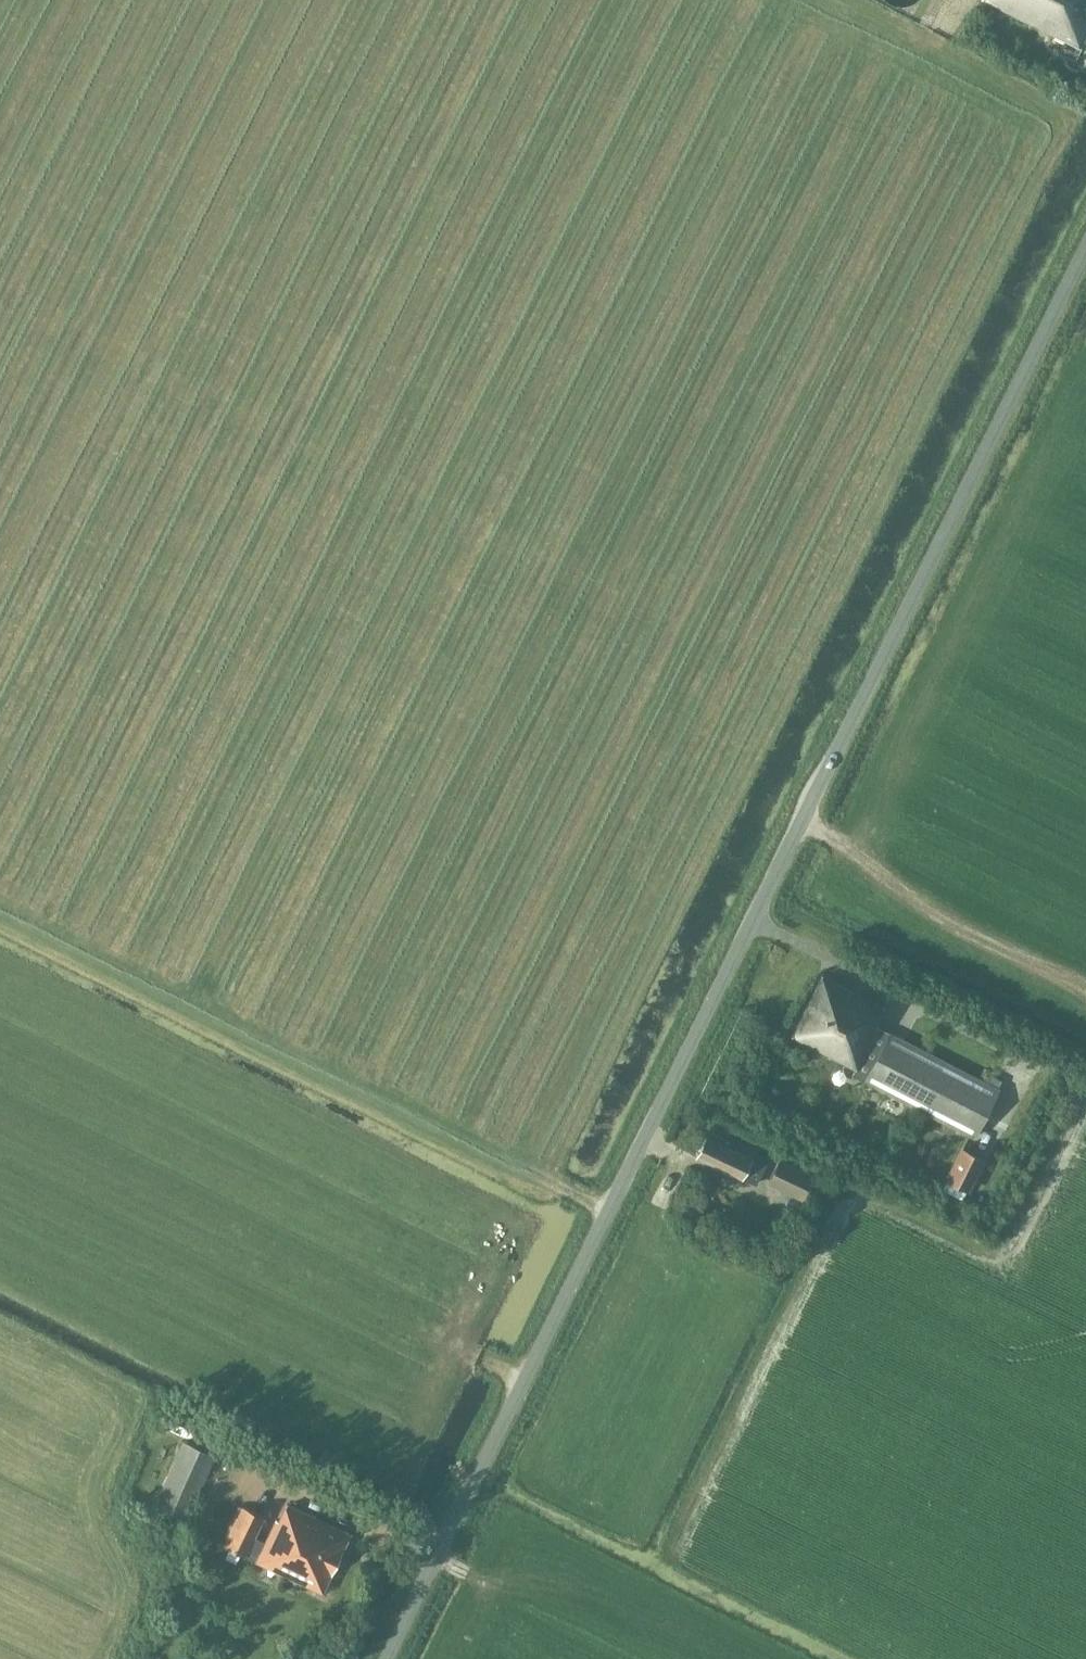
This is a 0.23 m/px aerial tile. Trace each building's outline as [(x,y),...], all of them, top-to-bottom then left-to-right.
[(1078,47),(1085,31),(1085,0),(984,0),(1078,47)] [(821,976),(792,1035),(850,1066),(847,1073),(974,1138),(1000,1089),(997,1087),(1001,1080),(989,1074),(985,1081),(888,1031),(879,1027),(877,1025),(875,1025),(883,1007),(821,976)] [(742,1179),(743,1178),(755,1185),(768,1159),(752,1152),(750,1157),(706,1135),(695,1157),(742,1179)] [(960,1146),(943,1179),(967,1191),(984,1158),(960,1146)] [(777,1156),(765,1181),(803,1197),(813,1174),(777,1156)] [(182,1441),(154,1504),(188,1519),(216,1456),(182,1441)] [(286,1506),(278,1522),(275,1521),(256,1562),(323,1593),(350,1536),(286,1506)] [(198,1658),(219,1658),(220,1657),(203,1649),(198,1658)]
